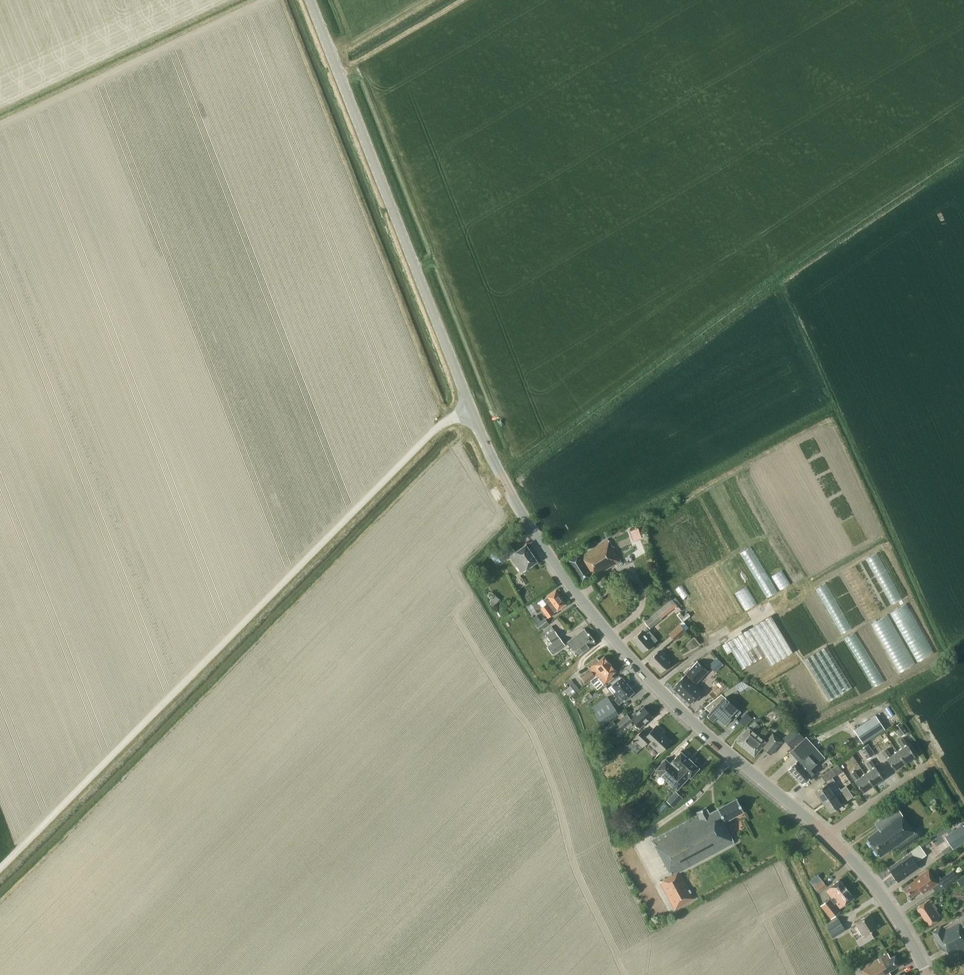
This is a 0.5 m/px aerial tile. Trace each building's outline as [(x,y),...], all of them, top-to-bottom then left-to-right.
[(770,537),(777,552),(787,547),(780,532),(770,537)] [(593,577),(621,560),(607,539),(594,546),(595,547),(580,556),(579,554),(567,561),(580,582),(592,575),(593,577)] [(521,572),(537,561),(526,545),(516,551),(510,543),(496,552),(497,554),(502,562),(510,556),(521,572)] [(753,546),(742,552),(768,598),(779,591),(753,546)] [(753,606),(764,601),(741,554),(731,558),(753,606)] [(729,561),(717,567),(740,613),(752,608),(729,561)] [(554,613),(566,604),(556,590),(543,599),(546,603),(541,607),(549,616),(554,613)] [(495,595),(491,600),(496,604),(500,599),(495,595)] [(661,618),(677,605),(676,604),(679,602),(675,597),(672,599),(644,622),(650,629),(662,619),(661,618)] [(676,614),(681,620),(688,614),(687,613),(683,616),(680,612),(676,614)] [(690,616),(688,614),(681,620),(682,621),(680,623),(680,624),(669,634),(675,640),(686,630),(685,630),(689,626),(684,621),(690,616)] [(539,630),(549,623),(544,618),(540,621),(537,615),(532,619),(536,624),(535,625),(539,630)] [(743,668),(764,655),(770,665),(793,652),(770,616),(726,642),(743,668)] [(864,636),(872,630),(868,625),(860,631),(864,636)] [(547,646),(552,654),(565,645),(551,626),(543,631),(552,643),(547,646)] [(643,652),(652,644),(657,640),(647,627),(642,631),(641,631),(632,639),(643,652)] [(577,656),(595,641),(585,628),(566,643),(577,656)] [(918,661),(933,654),(924,631),(908,638),(918,661)] [(826,646),(806,658),(831,700),(851,687),(826,646)] [(661,672),(670,663),(658,651),(649,660),(661,672)] [(586,683),(589,680),(610,663),(604,656),(599,660),(597,657),(587,665),(591,669),(582,677),(586,683)] [(723,664),(717,657),(711,664),(717,670),(723,664)] [(695,684),(707,671),(697,662),(674,687),(691,703),(702,690),(695,684)] [(613,677),(611,674),(616,670),(610,663),(589,680),(597,689),(603,684),(603,685),(613,677)] [(624,699),(634,692),(621,677),(608,688),(616,697),(614,699),(619,704),(624,700),(624,699)] [(574,684),(571,680),(562,687),(569,696),(578,689),(577,687),(578,686),(576,683),(574,684)] [(726,696),(738,689),(736,685),(724,692),(726,696)] [(734,719),(741,711),(721,693),(704,707),(710,712),(707,715),(714,721),(717,718),(724,725),(731,717),(734,719)] [(607,697),(591,707),(602,724),(618,713),(607,697)] [(627,714),(618,722),(615,719),(605,729),(608,732),(617,724),(622,729),(632,720),(639,728),(652,716),(643,706),(636,712),(635,711),(629,716),(627,714)] [(741,720),(748,726),(755,718),(749,712),(741,720)] [(864,743),(884,729),(875,715),(854,729),(864,743)] [(771,754),(782,740),(773,733),(765,742),(753,731),(759,726),(764,722),(760,717),(755,720),(755,721),(747,728),(736,741),(754,756),(761,747),(771,754)] [(895,727),(901,736),(907,732),(901,723),(895,727)] [(660,752),(670,741),(655,726),(648,733),(643,729),(627,745),(636,753),(648,740),(660,752)] [(804,737),(796,727),(783,738),(791,747),(804,737)] [(797,761),(789,768),(803,784),(812,775),(817,770),(813,766),(824,757),(806,737),(799,743),(789,751),(797,761)] [(903,747),(897,751),(905,762),(915,755),(903,738),(899,740),(903,747)] [(868,744),(861,748),(868,758),(875,754),(868,744)] [(895,769),(905,762),(897,751),(891,755),(887,749),(882,752),(895,769)] [(690,777),(699,767),(681,751),(670,763),(665,758),(655,770),(677,789),(689,776),(690,777)] [(871,769),(865,773),(873,785),(883,777),(871,759),(866,763),(871,769)] [(815,791),(822,801),(834,794),(833,792),(828,786),(835,781),(836,780),(834,776),(843,770),(838,764),(837,764),(838,765),(822,776),(826,783),(815,791)] [(863,792),(873,785),(865,773),(859,777),(854,771),(850,774),(863,792)] [(839,787),(833,792),(834,794),(822,801),(830,812),(841,804),(835,796),(842,791),(848,800),(853,796),(846,786),(842,788),(841,787),(839,787)] [(896,807),(912,795),(909,790),(893,802),(896,807)] [(676,791),(671,796),(678,802),(683,797),(676,791)] [(723,822),(744,811),(737,798),(709,813),(706,807),(697,812),(698,815),(652,840),(672,875),(660,882),(675,909),(694,898),(680,871),(718,851),(719,851),(734,842),(723,822)] [(879,856),(896,844),(901,850),(920,836),(914,828),(913,829),(898,808),(886,816),(885,814),(881,817),(881,818),(874,823),(879,829),(866,838),(879,856)] [(948,836),(951,841),(956,848),(963,843),(963,826),(948,836)] [(898,882),(910,873),(920,867),(916,862),(926,854),(919,844),(909,852),(909,853),(888,868),(898,882)] [(932,886),(935,891),(957,876),(953,870),(941,878),(939,875),(935,878),(928,869),(914,879),(914,880),(903,888),(910,897),(920,890),(923,893),(932,886)] [(845,904),(853,897),(839,879),(830,886),(826,890),(832,897),(830,899),(830,898),(820,905),(830,919),(840,911),(834,903),(836,902),(840,908),(845,904)] [(818,892),(826,885),(822,880),(814,887),(818,892)] [(928,925),(942,916),(930,898),(916,907),(918,909),(917,911),(919,913),(920,913),(928,925)] [(870,931),(877,927),(869,914),(855,923),(863,935),(856,940),(860,946),(873,937),(870,931)] [(941,927),(941,926),(932,931),(942,949),(945,947),(949,955),(963,946),(963,915),(941,927)] [(828,925),(830,929),(829,930),(833,937),(838,934),(839,936),(845,933),(843,931),(845,930),(838,918),(828,925)] [(889,970),(899,964),(894,955),(890,958),(888,953),(860,968),(864,974),(891,974),(889,970)]
